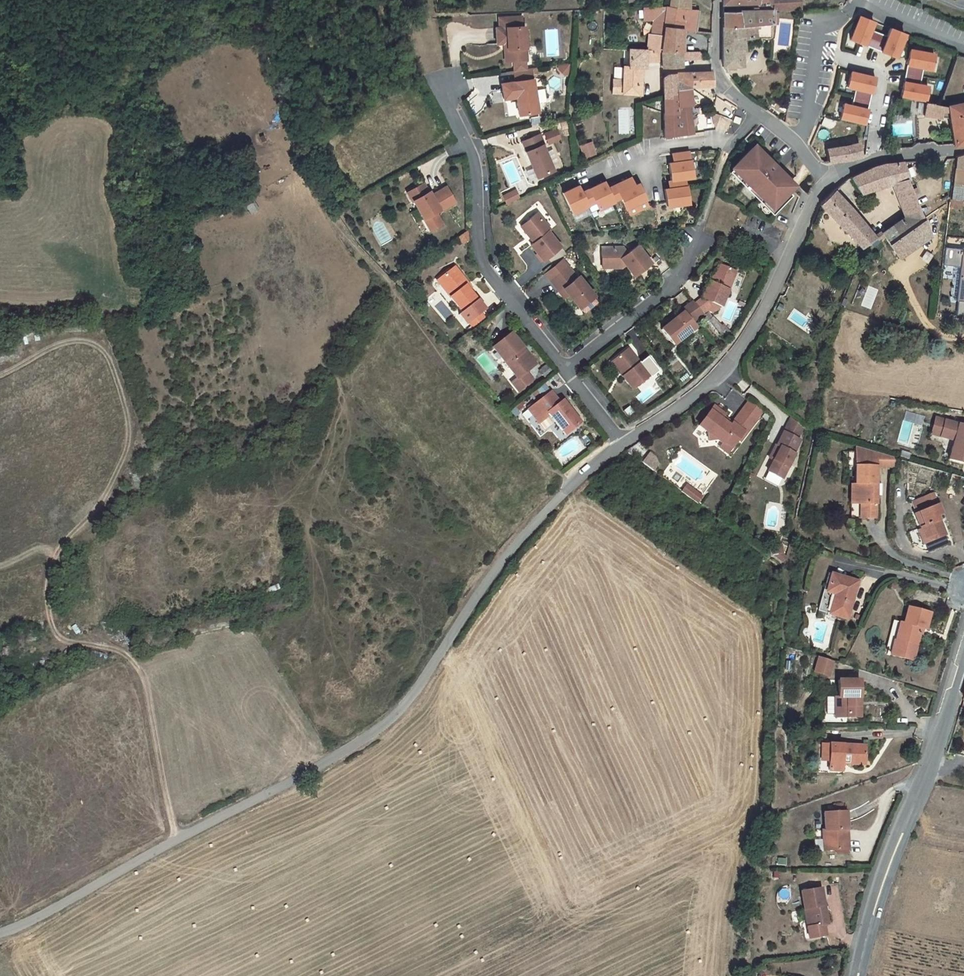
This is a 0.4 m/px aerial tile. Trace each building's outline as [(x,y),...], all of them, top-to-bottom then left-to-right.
[(669,6),(690,9),(690,0),(669,0),(669,6)] [(771,0),(770,3),(770,4),(773,10),(800,9),(799,0),(773,0),(771,0)] [(754,11),(728,11),(721,11),(721,28),(772,25),(773,10),(761,10),(760,3),(754,3),(754,11)] [(647,34),(647,47),(647,51),(683,51),(683,30),(698,30),(698,10),(690,9),(669,6),(643,7),(643,20),(652,20),(651,34),(647,34)] [(875,20),(859,14),(850,38),(866,44),(871,30),(875,20)] [(496,27),(496,43),(503,43),(506,43),(507,49),(510,49),(511,60),(512,70),(526,69),(526,60),(524,26),(522,26),(521,16),(499,17),(499,27),(496,27)] [(772,25),(721,28),(722,67),(738,67),(738,62),(744,62),(744,53),(747,52),(746,40),(759,38),(771,38),(772,25)] [(905,31),(889,25),(885,35),(879,50),(895,56),(905,31)] [(879,50),(885,35),(871,30),(866,44),(879,50)] [(933,70),(936,53),(910,48),(907,64),(922,68),(933,70)] [(612,79),(611,93),(641,95),(642,68),(646,68),(646,50),(629,49),(629,66),(622,66),(622,79),(612,79)] [(683,51),(647,51),(647,62),(661,62),(661,68),(682,67),(682,59),(683,51)] [(558,65),(558,69),(565,76),(568,75),(569,64),(558,65)] [(904,79),(919,82),(922,68),(907,64),(904,79)] [(849,70),(845,86),(856,89),(871,92),(875,76),(849,70)] [(663,78),(664,135),(692,132),(689,105),(692,105),(691,90),(713,89),(713,72),(667,73),(663,78)] [(532,79),(500,83),(503,99),(515,97),(518,115),(537,112),(532,79)] [(927,100),(930,84),(919,82),(904,79),(901,95),(927,100)] [(871,92),(856,89),(853,103),(868,106),(871,92)] [(842,100),(838,117),(864,123),(868,106),(853,103),(842,100)] [(734,116),(737,104),(726,101),(723,113),(734,116)] [(955,146),(963,144),(963,104),(946,107),(926,105),(924,118),(951,120),(955,146)] [(545,135),(549,144),(560,139),(557,130),(545,135)] [(526,152),(536,177),(553,171),(543,145),(544,145),(540,135),(523,142),(526,151),(526,152)] [(581,147),(584,156),(595,153),(591,143),(581,147)] [(829,164),(862,158),(859,144),(827,149),(829,164)] [(755,145),(733,168),(734,169),(777,210),(793,194),(789,191),(796,184),(780,173),(768,162),(769,160),(755,145)] [(690,160),(688,152),(675,154),(676,162),(669,164),(672,181),(686,179),(686,178),(693,177),(691,160),(690,160)] [(955,188),(963,188),(963,156),(958,158),(955,188)] [(796,184),(769,160),(768,162),(780,173),(796,184)] [(900,234),(926,217),(905,178),(909,176),(903,163),(876,167),(855,178),(861,193),(893,185),(907,215),(892,224),(900,234)] [(734,169),(731,172),(774,214),(777,210),(734,169)] [(645,198),(637,183),(630,186),(626,178),(613,185),(620,197),(625,208),(645,198)] [(686,179),(672,181),(673,188),(666,190),(668,206),(690,203),(687,186),(686,179)] [(620,197),(613,185),(606,188),(603,182),(588,189),(594,202),(598,209),(613,202),(612,201),(620,197)] [(412,201),(414,200),(429,230),(441,224),(435,212),(439,210),(440,211),(455,203),(447,187),(435,194),(436,195),(433,197),(432,195),(430,191),(429,192),(424,183),(408,192),(412,201)] [(594,202),(588,189),(580,193),(577,187),(562,195),(572,214),(587,206),(586,206),(594,202)] [(953,199),(963,200),(963,188),(955,188),(953,199)] [(502,196),(506,203),(518,197),(514,189),(502,196)] [(823,205),(861,248),(877,240),(836,192),(823,205)] [(953,204),(952,212),(963,213),(963,209),(963,200),(953,199),(953,204)] [(255,200),(246,205),(251,213),(260,208),(255,200)] [(531,246),(544,261),(561,246),(548,231),(550,229),(536,213),(529,219),(529,225),(523,231),(534,243),(531,246)] [(882,230),(886,235),(900,258),(931,236),(926,217),(900,234),(892,224),(882,230)] [(529,225),(529,219),(520,227),(523,231),(529,225)] [(622,267),(622,265),(624,263),(625,265),(634,275),(651,262),(637,245),(627,253),(622,247),(601,248),(602,261),(608,261),(608,268),(622,267)] [(963,249),(946,247),(944,265),(961,267),(957,302),(963,303),(963,249)] [(562,260),(545,275),(551,281),(568,267),(562,260)] [(709,283),(702,300),(695,305),(703,314),(705,316),(709,312),(713,314),(721,307),(722,307),(736,272),(719,265),(712,284),(709,283)] [(568,267),(551,281),(560,292),(565,289),(569,294),(580,308),(595,295),(579,276),(577,278),(568,267)] [(448,283),(442,288),(461,314),(458,316),(466,326),(468,324),(480,315),(484,312),(469,292),(466,287),(468,286),(455,268),(443,277),(448,283)] [(448,283),(443,277),(437,282),(442,288),(448,283)] [(862,305),(871,308),(877,289),(868,286),(862,305)] [(565,289),(560,292),(565,298),(569,294),(565,289)] [(683,314),(691,324),(703,314),(695,305),(693,302),(681,312),(683,314)] [(662,332),(674,347),(696,329),(691,324),(683,314),(675,321),(669,327),(669,326),(662,332)] [(511,334),(493,349),(519,380),(513,384),(520,392),(534,380),(527,373),(536,365),(528,355),(525,357),(520,351),(523,348),(511,334)] [(523,348),(520,351),(525,357),(528,355),(523,348)] [(628,350),(614,361),(626,376),(623,378),(633,390),(650,376),(628,350)] [(614,361),(611,364),(623,378),(626,376),(614,361)] [(656,381),(636,394),(641,402),(661,390),(656,381)] [(550,393),(535,406),(525,415),(536,428),(544,421),(543,419),(548,415),(566,436),(581,424),(562,402),(559,405),(550,393)] [(725,413),(714,405),(699,425),(707,431),(709,439),(717,438),(723,442),(725,440),(732,446),(738,438),(740,439),(763,409),(750,399),(732,422),(730,424),(722,418),(725,413)] [(897,442),(908,445),(911,436),(919,438),(925,415),(906,410),(897,442)] [(732,422),(724,415),(722,418),(730,424),(732,422)] [(792,415),(785,429),(786,430),(801,437),(806,426),(792,415)] [(938,417),(933,433),(943,435),(947,419),(938,417)] [(947,419),(943,435),(957,439),(951,458),(963,462),(963,424),(947,419)] [(801,437),(786,430),(779,443),(778,443),(771,458),(776,460),(770,471),(785,477),(797,453),(796,452),(803,438),(801,437)] [(723,442),(720,446),(728,451),(732,446),(725,440),(723,442)] [(853,482),(852,516),(877,516),(878,465),(896,465),(896,456),(857,445),(857,482),(853,482)] [(652,471),(661,464),(652,452),(643,459),(652,471)] [(686,483),(681,490),(697,502),(702,495),(686,483)] [(928,537),(937,533),(939,538),(947,535),(939,514),(944,512),(940,504),(918,512),(924,528),(928,537)] [(939,538),(937,533),(928,537),(924,528),(920,529),(926,543),(939,538)] [(777,544),(767,545),(768,553),(779,552),(777,544)] [(783,562),(787,557),(781,551),(776,557),(783,562)] [(828,598),(834,574),(831,573),(824,597),(828,598)] [(834,614),(850,618),(861,581),(834,574),(828,598),(824,597),(820,610),(827,612),(827,615),(833,617),(834,614)] [(915,661),(918,646),(923,629),(928,630),(932,613),(910,607),(906,623),(894,621),(888,648),(894,650),(893,655),(915,661)] [(68,636),(79,631),(75,622),(64,628),(68,636)] [(818,657),(814,672),(829,677),(833,662),(818,657)] [(848,717),(861,717),(861,680),(839,680),(839,697),(827,697),(828,714),(836,714),(848,714),(848,717)] [(830,761),(830,744),(822,743),(822,761),(830,761)] [(867,746),(830,744),(830,761),(830,770),(842,771),(843,766),(846,764),(866,765),(867,746)] [(847,812),(826,813),(827,831),(823,831),(824,851),(848,850),(847,812)] [(810,937),(827,935),(825,924),(829,923),(823,887),(803,891),(806,909),(807,909),(810,926),(809,926),(810,937)] [(829,937),(828,948),(836,949),(837,938),(829,937)]
